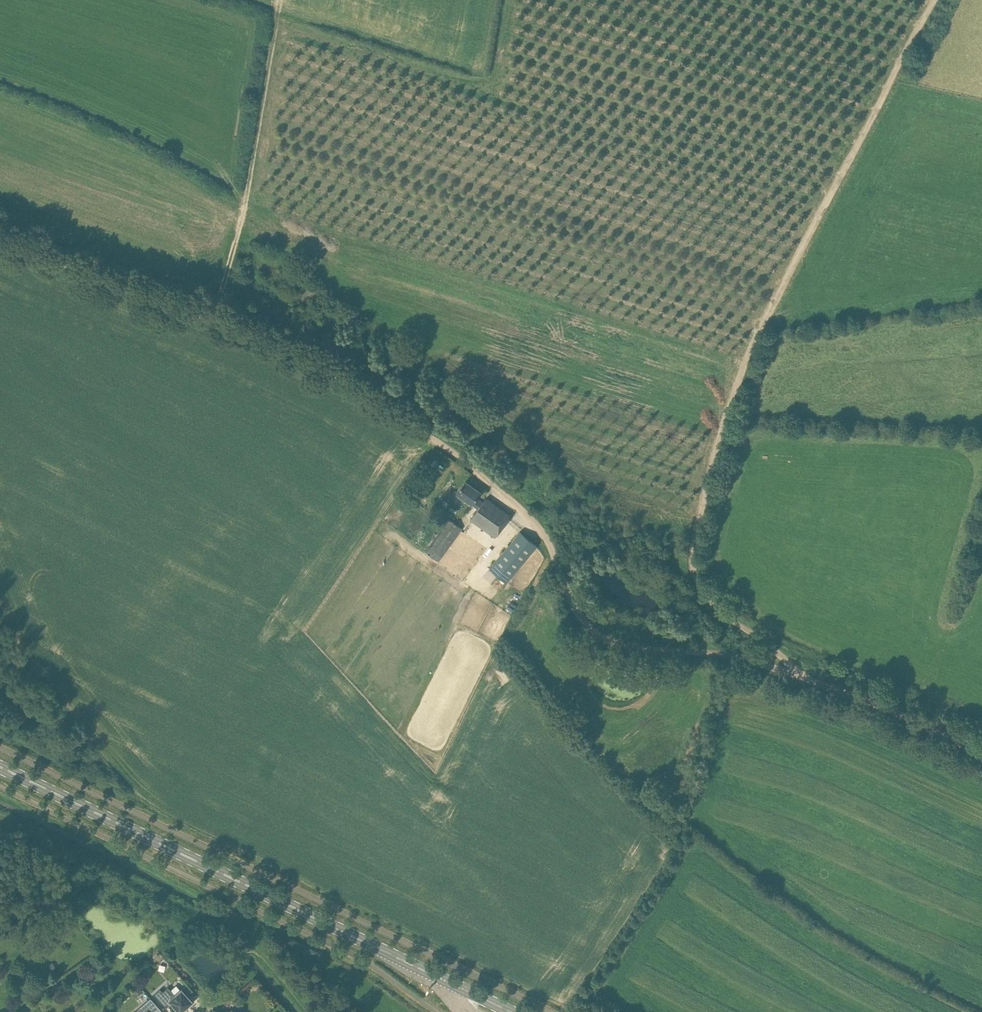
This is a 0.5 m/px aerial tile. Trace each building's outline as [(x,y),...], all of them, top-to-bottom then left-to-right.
[(466,480),(460,488),(457,493),(479,508),(471,519),(496,537),(511,516),(486,498),(483,501),(477,497),(481,491),(466,480)] [(462,564),(479,540),(482,542),(486,537),(470,526),(466,531),(449,518),(425,551),(441,562),(446,556),(443,555),(461,530),(464,533),(449,554),(462,564)] [(521,531),(490,568),(507,582),(538,545),(521,531)] [(195,1001),(182,986),(174,993),(168,987),(162,992),(160,989),(155,994),(167,1007),(172,1003),(180,1011),(186,1006),(188,1007),(195,1001)] [(151,998),(140,1007),(141,1008),(141,1009),(140,1010),(140,1011),(163,1011),(151,998)]
